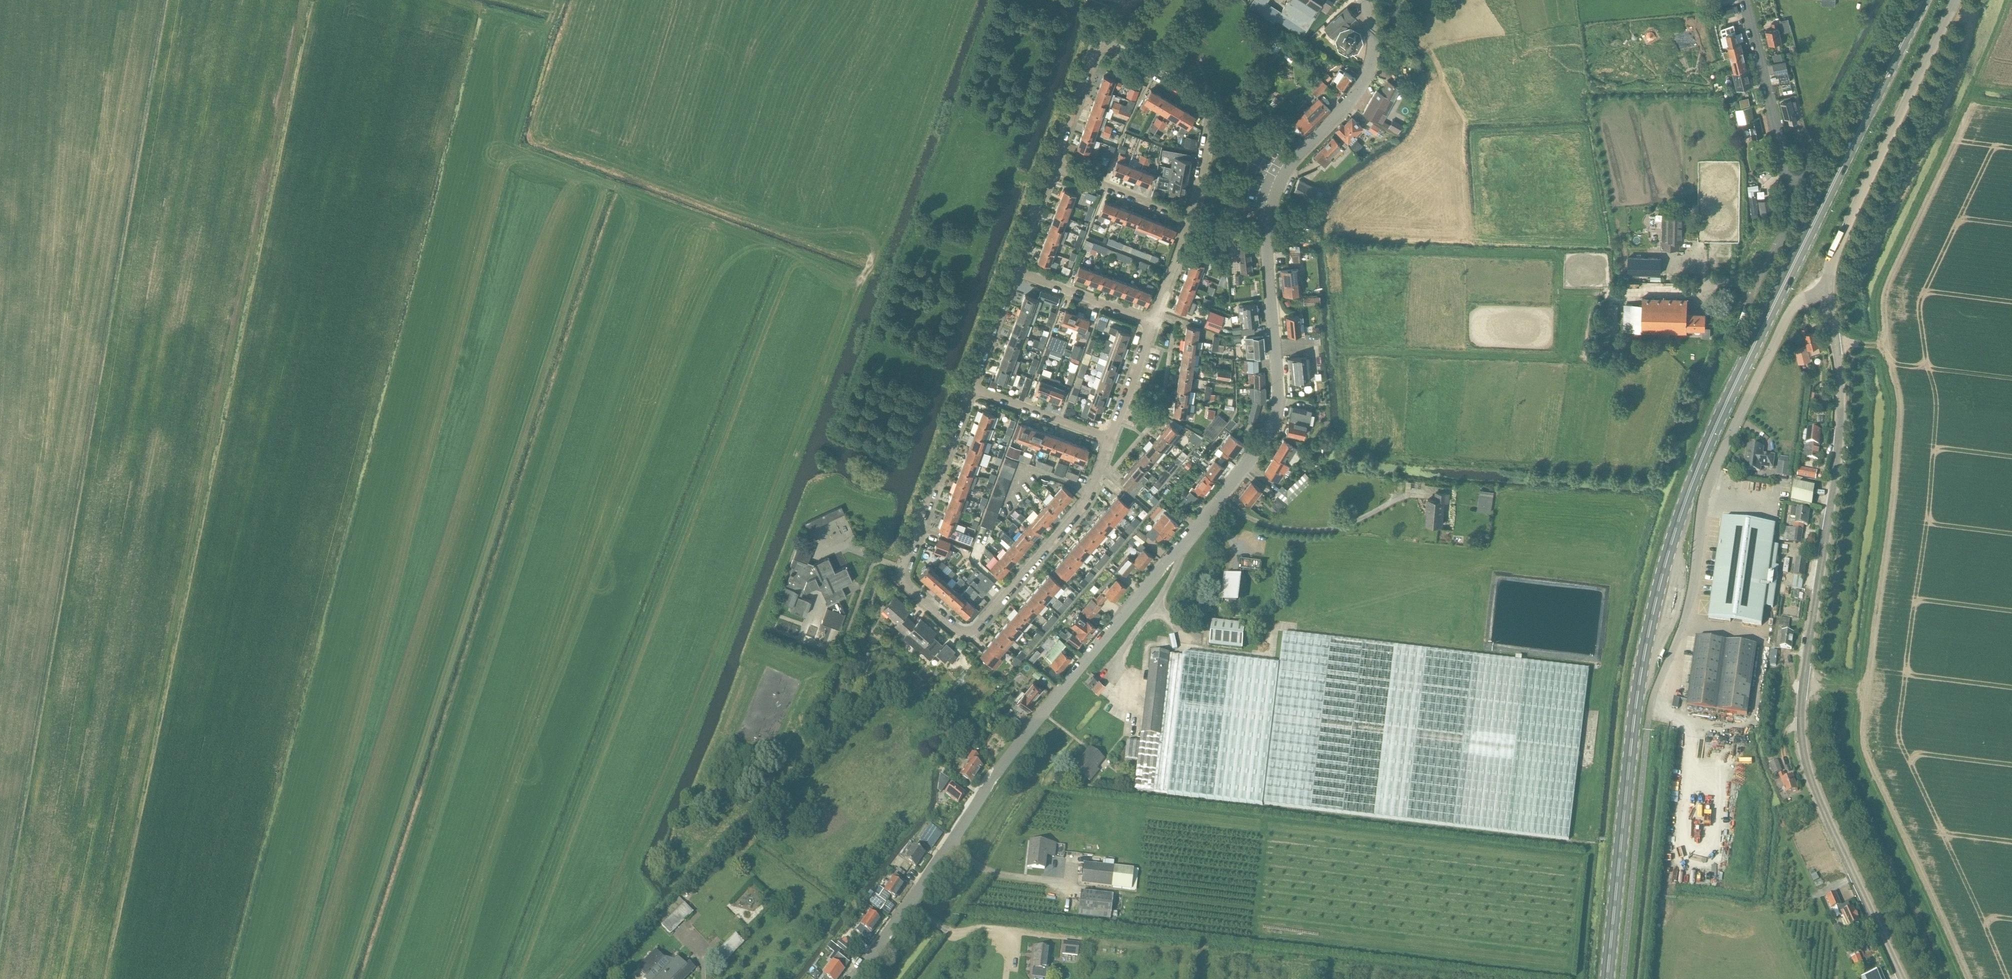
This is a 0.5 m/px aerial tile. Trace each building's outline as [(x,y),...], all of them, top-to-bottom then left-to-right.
[(1095,0),(1090,0),(1089,5),(1093,6),(1105,10),(1107,4),(1096,0),(1095,0)] [(1281,12),(1282,13),(1305,28),(1306,29),(1323,3),(1321,1),(1322,0),(1288,0),(1281,12)] [(1344,35),(1349,33),(1344,27),(1355,18),(1347,9),(1346,7),(1324,26),(1333,37),(1334,36),(1337,40),(1335,44),(1348,53),(1353,45),(1348,47),(1343,45),(1342,40),(1344,35)] [(1724,10),(1722,10),(1724,17),(1726,17),(1734,15),(1732,8),(1724,10)] [(1778,28),(1776,22),(1771,23),(1773,29),(1765,31),(1769,44),(1782,41),(1778,28)] [(1731,58),(1743,55),(1740,42),(1738,43),(1734,24),(1721,27),(1723,35),(1727,34),(1729,45),(1728,45),(1731,58)] [(1280,32),(1275,39),(1281,44),(1286,37),(1280,32)] [(1348,47),(1353,45),(1356,40),(1354,36),(1349,33),(1344,35),(1342,40),(1343,45),(1348,47)] [(1275,39),(1268,48),(1275,54),(1283,45),(1281,44),(1275,39)] [(1743,55),(1731,58),(1738,88),(1753,85),(1748,64),(1745,64),(1743,55)] [(1775,74),(1778,74),(1787,71),(1785,61),(1772,64),(1773,64),(1775,74)] [(1347,91),(1355,78),(1344,71),(1336,84),(1347,91)] [(1787,71),(1778,74),(1780,83),(1790,81),(1787,71)] [(1099,88),(1110,92),(1113,86),(1119,88),(1121,83),(1115,81),(1115,80),(1103,76),(1099,88)] [(1308,87),(1308,88),(1317,96),(1328,85),(1326,83),(1320,78),(1319,76),(1318,77),(1308,87)] [(1371,100),(1363,113),(1377,121),(1381,123),(1383,121),(1385,117),(1386,115),(1388,111),(1394,100),(1401,88),(1388,80),(1380,93),(1376,90),(1371,100)] [(1129,87),(1126,96),(1136,100),(1139,90),(1129,87)] [(1099,88),(1095,100),(1106,104),(1110,92),(1099,88)] [(1155,109),(1162,97),(1151,90),(1144,102),(1141,108),(1145,111),(1149,105),(1155,109)] [(1275,96),(1269,104),(1273,107),(1279,99),(1275,96)] [(1166,115),(1173,103),(1162,97),(1155,109),(1166,115)] [(1748,97),(1739,99),(1741,107),(1750,105),(1748,97)] [(1293,128),(1292,129),(1300,136),(1302,135),(1304,132),(1307,135),(1330,110),(1318,98),(1309,107),(1302,114),(1294,123),(1296,124),(1294,127),(1293,128)] [(1090,112),(1101,116),(1102,116),(1104,109),(1108,111),(1110,106),(1106,104),(1095,100),(1094,100),(1090,112)] [(1797,121),(1794,109),(1798,108),(1796,100),(1781,104),(1785,119),(1788,118),(1789,124),(1797,121)] [(1114,101),(1113,106),(1119,109),(1131,113),(1132,108),(1126,105),(1121,104),(1114,101)] [(1177,121),(1184,109),(1173,103),(1166,115),(1177,121)] [(1113,107),(1111,111),(1118,114),(1128,118),(1131,113),(1119,109),(1113,106),(1113,107)] [(1754,119),(1751,107),(1735,110),(1738,124),(1749,122),(1752,138),(1763,136),(1759,118),(1754,119)] [(1184,109),(1177,121),(1182,125),(1179,131),(1184,133),(1187,128),(1194,116),(1184,109)] [(1099,123),(1101,116),(1090,112),(1086,124),(1097,128),(1102,130),(1103,124),(1099,123)] [(1362,128),(1351,117),(1343,125),(1342,124),(1336,130),(1348,142),(1350,144),(1357,137),(1355,135),(1362,128)] [(1159,127),(1162,121),(1157,118),(1153,124),(1159,127)] [(1162,121),(1159,127),(1164,130),(1167,124),(1162,121)] [(1372,123),(1368,130),(1380,137),(1384,130),(1372,123)] [(1086,124),(1082,135),(1093,139),(1097,128),(1086,124)] [(1082,136),(1077,148),(1089,152),(1089,151),(1095,154),(1097,149),(1091,146),(1093,140),(1093,139),(1082,135),(1082,136)] [(1186,137),(1184,147),(1195,148),(1196,138),(1186,137)] [(1325,168),(1332,161),(1329,158),(1342,146),(1333,137),(1313,157),(1325,168)] [(1356,139),(1350,146),(1356,152),(1362,145),(1356,139)] [(1163,149),(1162,154),(1169,155),(1168,159),(1172,160),(1171,167),(1188,170),(1190,159),(1189,159),(1190,154),(1163,149)] [(1108,164),(1111,156),(1103,153),(1100,161),(1108,164)] [(1125,177),(1129,165),(1123,163),(1125,156),(1120,154),(1119,156),(1117,161),(1113,172),(1125,177)] [(1137,181),(1141,170),(1129,165),(1125,177),(1137,181)] [(1157,181),(1155,186),(1167,189),(1170,189),(1182,192),(1184,192),(1186,181),(1188,170),(1171,167),(1169,178),(1159,176),(1159,177),(1157,181)] [(1141,170),(1137,181),(1148,186),(1153,174),(1141,170)] [(1298,182),(1294,192),(1313,200),(1317,190),(1305,185),(1306,183),(1299,180),(1298,182)] [(1758,185),(1748,186),(1748,191),(1749,196),(1752,216),(1758,215),(1758,213),(1758,208),(1756,195),(1754,195),(1754,191),(1756,190),(1759,190),(1758,185)] [(1060,201),(1071,205),(1075,194),(1064,190),(1060,201)] [(1761,214),(1773,212),(1771,200),(1759,202),(1761,214)] [(1067,217),(1071,205),(1060,201),(1055,213),(1067,217)] [(1112,217),(1117,206),(1104,201),(1100,213),(1098,219),(1103,221),(1105,215),(1112,217)] [(1124,222),(1128,211),(1117,206),(1112,217),(1124,222)] [(1135,226),(1140,215),(1128,211),(1124,222),(1135,226)] [(1062,230),(1067,217),(1055,213),(1051,225),(1062,230)] [(1684,241),(1684,215),(1667,214),(1667,216),(1662,215),(1662,240),(1661,239),(1661,248),(1679,248),(1679,241),(1684,241)] [(1147,231),(1152,219),(1140,215),(1135,226),(1147,231)] [(1159,235),(1163,224),(1152,219),(1147,231),(1159,235)] [(1163,224),(1159,235),(1171,240),(1175,229),(1163,224)] [(1067,231),(1062,230),(1051,225),(1047,237),(1058,241),(1062,243),(1067,231)] [(1078,236),(1083,238),(1086,231),(1080,229),(1078,236)] [(1078,236),(1074,234),(1072,237),(1077,239),(1075,242),(1081,244),(1083,238),(1078,236)] [(1242,242),(1241,234),(1227,235),(1227,247),(1238,246),(1239,256),(1237,256),(1237,261),(1239,261),(1240,271),(1251,270),(1248,242),(1242,242)] [(1054,252),(1058,241),(1047,237),(1042,249),(1054,252)] [(1114,246),(1116,241),(1109,238),(1107,244),(1114,246)] [(1116,241),(1114,246),(1122,249),(1124,244),(1116,241)] [(1099,251),(1101,246),(1093,243),(1091,248),(1099,251)] [(1101,246),(1099,251),(1106,254),(1108,249),(1101,246)] [(1289,262),(1300,262),(1299,246),(1288,247),(1289,262)] [(1138,255),(1139,250),(1132,247),(1130,252),(1137,255),(1138,255)] [(1051,260),(1054,252),(1042,249),(1038,261),(1049,265),(1056,267),(1058,262),(1051,260)] [(1138,255),(1137,255),(1145,258),(1147,253),(1139,250),(1138,255)] [(1122,260),(1124,255),(1117,252),(1115,257),(1122,260)] [(1124,255),(1122,260),(1129,263),(1132,258),(1124,255)] [(1661,274),(1661,258),(1628,257),(1628,273),(1661,274)] [(1188,272),(1199,276),(1202,278),(1205,272),(1201,271),(1203,264),(1192,260),(1188,272)] [(1087,282),(1092,270),(1079,265),(1075,277),(1087,282)] [(1099,286),(1104,275),(1092,270),(1087,282),(1099,286)] [(1297,280),(1297,277),(1299,277),(1298,270),(1282,272),(1284,293),(1299,292),(1298,280),(1297,280)] [(1194,288),(1199,276),(1188,272),(1183,284),(1194,288)] [(1111,291),(1116,279),(1104,275),(1099,286),(1111,291)] [(1220,278),(1218,284),(1228,287),(1227,281),(1220,278)] [(1123,295),(1127,283),(1116,279),(1111,291),(1123,295)] [(1134,299),(1139,288),(1127,283),(1123,295),(1134,299)] [(1139,288),(1134,299),(1146,304),(1151,292),(1150,292),(1153,286),(1147,284),(1145,290),(1139,288)] [(1190,300),(1194,288),(1183,284),(1179,296),(1190,300)] [(1212,295),(1214,288),(1209,286),(1206,293),(1212,295)] [(1050,294),(1047,301),(1057,305),(1060,297),(1050,294)] [(1020,307),(1032,311),(1037,300),(1025,295),(1020,307)] [(1196,302),(1190,300),(1179,296),(1174,308),(1186,312),(1192,314),(1196,302)] [(1705,328),(1705,312),(1687,312),(1687,298),(1642,297),(1642,305),(1624,305),(1623,332),(1641,333),(1641,331),(1658,332),(1658,340),(1670,340),(1670,332),(1693,333),(1692,328),(1705,328)] [(1207,307),(1210,300),(1204,298),(1202,305),(1207,307)] [(1259,324),(1257,312),(1258,310),(1258,306),(1257,305),(1256,304),(1238,306),(1240,321),(1244,321),(1244,325),(1259,324)] [(1028,323),(1032,311),(1020,307),(1016,319),(1028,323)] [(1068,324),(1073,326),(1077,315),(1065,310),(1058,328),(1065,331),(1068,324)] [(1219,332),(1225,317),(1209,311),(1204,326),(1219,332)] [(1077,315),(1073,326),(1079,328),(1076,335),(1083,337),(1089,319),(1077,315)] [(1288,335),(1301,334),(1299,315),(1286,317),(1288,335)] [(1106,326),(1108,321),(1107,320),(1099,317),(1097,323),(1106,326)] [(1023,335),(1028,323),(1016,319),(1012,331),(1023,335)] [(1254,325),(1240,326),(1240,327),(1240,333),(1241,334),(1255,332),(1254,325)] [(1113,341),(1125,345),(1129,333),(1110,326),(1108,332),(1115,335),(1113,341)] [(1185,339),(1197,341),(1199,328),(1187,326),(1185,339)] [(1809,332),(1808,327),(1801,329),(1802,334),(1805,333),(1810,355),(1821,352),(1815,330),(1809,332)] [(1040,341),(1045,343),(1049,331),(1042,329),(1040,334),(1042,335),(1040,341)] [(1021,342),(1023,335),(1012,331),(1007,343),(1019,347),(1023,348),(1025,343),(1021,342)] [(1047,344),(1046,347),(1054,351),(1059,338),(1051,335),(1047,344)] [(1212,343),(1218,344),(1219,337),(1214,336),(1213,340),(1209,339),(1208,342),(1212,343)] [(1246,356),(1265,355),(1263,336),(1245,338),(1246,356)] [(1088,346),(1094,348),(1097,341),(1091,339),(1088,346)] [(1125,345),(1113,341),(1106,339),(1104,344),(1102,350),(1120,357),(1125,345)] [(1196,348),(1197,341),(1185,339),(1183,351),(1195,353),(1200,354),(1201,349),(1196,348)] [(1040,355),(1045,343),(1040,341),(1036,350),(1034,350),(1033,352),(1040,355)] [(1015,358),(1019,347),(1007,343),(1003,354),(1015,358)] [(1080,360),(1084,350),(1084,348),(1076,345),(1072,357),(1080,360)] [(1799,363),(1810,360),(1806,345),(1795,348),(1799,363)] [(1091,355),(1094,348),(1088,346),(1086,352),(1091,355)] [(1116,369),(1120,357),(1102,350),(1099,356),(1106,359),(1104,365),(1116,369)] [(1055,351),(1053,357),(1060,360),(1062,354),(1055,351)] [(1193,366),(1195,353),(1183,351),(1181,364),(1193,366)] [(1010,370),(1015,358),(1003,354),(999,366),(1010,370)] [(1292,383),(1309,381),(1307,356),(1290,358),(1292,383)] [(1030,365),(1036,367),(1039,360),(1033,358),(1030,365)] [(1243,372),(1259,371),(1258,360),(1243,360),(1243,372)] [(1080,369),(1085,371),(1088,364),(1082,362),(1080,369)] [(1104,365),(1097,362),(1095,368),(1102,371),(1100,377),(1112,381),(1116,369),(1104,365)] [(1036,367),(1030,365),(1027,364),(1024,370),(1034,374),(1036,367)] [(1191,378),(1193,366),(1181,364),(1179,376),(1191,378)] [(1008,377),(1010,370),(999,366),(994,378),(1007,383),(1007,382),(1013,385),(1014,380),(1008,377)] [(1083,378),(1085,371),(1080,369),(1077,376),(1083,378)] [(1071,385),(1075,372),(1069,370),(1068,375),(1065,383),(1071,385)] [(1047,397),(1054,377),(1040,373),(1037,379),(1039,380),(1035,393),(1047,397)] [(1253,388),(1265,388),(1265,373),(1248,375),(1249,383),(1254,383),(1254,388),(1250,388),(1250,389),(1253,388)] [(1028,388),(1032,378),(1026,376),(1023,386),(1028,388)] [(1189,391),(1191,378),(1179,376),(1177,389),(1189,391)] [(1054,377),(1047,397),(1059,402),(1064,389),(1066,385),(1059,382),(1060,379),(1054,377)] [(1108,393),(1112,381),(1100,377),(1096,388),(1096,389),(1108,393)] [(1071,393),(1077,395),(1079,388),(1073,386),(1071,393)] [(1096,389),(1096,388),(1091,387),(1090,391),(1094,393),(1092,400),(1103,405),(1108,393),(1096,389)] [(1253,388),(1250,389),(1250,396),(1252,396),(1252,402),(1253,402),(1247,421),(1255,423),(1261,402),(1265,402),(1265,388),(1253,388)] [(1187,403),(1189,391),(1177,389),(1175,401),(1187,403)] [(1075,402),(1077,395),(1071,393),(1069,400),(1075,402)] [(1103,405),(1092,400),(1087,412),(1089,413),(1099,417),(1103,405)] [(1186,410),(1187,403),(1175,401),(1173,414),(1185,415),(1184,420),(1192,421),(1194,411),(1186,410)] [(1308,425),(1311,409),(1290,406),(1287,427),(1286,427),(1285,430),(1286,431),(1286,434),(1303,437),(1305,424),(1308,425)] [(978,423),(990,427),(994,415),(983,411),(978,423)] [(1202,433),(1213,439),(1227,422),(1227,421),(1218,414),(1202,433)] [(985,439),(990,427),(978,423),(974,435),(985,439)] [(1171,441),(1174,444),(1183,434),(1169,423),(1161,433),(1171,441)] [(1027,442),(1032,428),(1021,424),(1015,438),(1022,441),(1020,446),(1025,448),(1027,442)] [(1228,424),(1224,429),(1229,432),(1232,428),(1228,424)] [(1038,446),(1044,432),(1032,428),(1027,442),(1038,446)] [(1820,445),(1821,430),(1807,428),(1806,442),(1803,442),(1802,457),(1818,458),(1819,445),(1820,445)] [(1049,450),(1055,436),(1044,432),(1038,446),(1049,450)] [(1161,433),(1153,442),(1162,450),(1171,441),(1161,433)] [(1196,434),(1191,441),(1195,444),(1201,438),(1196,434)] [(1233,457),(1243,444),(1230,434),(1220,447),(1223,450),(1221,453),(1227,459),(1230,455),(1233,457)] [(981,451),(985,439),(974,435),(969,446),(981,451)] [(1061,454),(1066,440),(1055,436),(1049,450),(1061,454)] [(1072,458),(1077,444),(1066,440),(1061,454),(1072,458)] [(1274,457),(1264,473),(1268,475),(1267,477),(1273,480),(1274,479),(1278,482),(1284,472),(1290,463),(1294,465),(1301,454),(1296,450),(1296,449),(1283,440),(1273,456),(1274,457)] [(1154,460),(1162,450),(1153,442),(1145,452),(1154,460)] [(1077,444),(1072,458),(1083,462),(1088,448),(1077,444)] [(1009,448),(1006,455),(1013,457),(1018,459),(1020,454),(1021,449),(1010,445),(1009,448)] [(984,452),(981,451),(969,446),(965,458),(977,462),(980,463),(984,452)] [(1773,469),(1774,455),(1763,453),(1764,448),(1748,446),(1745,469),(1761,471),(1761,468),(1773,469)] [(1146,469),(1154,460),(1145,452),(1137,461),(1146,469)] [(1022,455),(1020,461),(1028,464),(1031,458),(1022,455)] [(1174,460),(1179,464),(1184,459),(1179,455),(1174,460)] [(972,474),(977,462),(965,458),(961,470),(972,474)] [(1003,463),(1015,468),(1017,462),(1005,458),(1003,463)] [(1043,469),(1045,463),(1037,460),(1035,466),(1043,469)] [(1171,474),(1179,464),(1174,460),(1166,470),(1171,474)] [(1188,462),(1184,466),(1187,469),(1191,465),(1191,464),(1192,463),(1189,460),(1188,462)] [(1142,474),(1146,469),(1137,461),(1128,471),(1144,484),(1148,479),(1142,474)] [(1216,479),(1224,468),(1214,461),(1206,472),(1216,479)] [(1787,477),(1789,464),(1784,463),(1778,462),(1776,476),(1787,477)] [(1013,473),(1015,468),(1003,463),(1001,469),(1013,473)] [(1045,463),(1043,469),(1051,472),(1053,466),(1045,463)] [(1011,479),(1013,473),(1001,469),(999,474),(1011,479)] [(968,486),(972,474),(961,470),(956,482),(968,486)] [(1817,472),(1804,470),(1804,472),(1799,471),(1798,476),(1816,479),(1817,472)] [(1067,471),(1065,477),(1077,481),(1079,475),(1067,471)] [(1133,496),(1144,484),(1128,471),(1120,481),(1129,488),(1127,491),(1133,496)] [(988,480),(994,482),(997,475),(991,473),(988,480)] [(1009,484),(1011,479),(999,474),(997,480),(1009,484)] [(1158,479),(1163,483),(1167,478),(1163,474),(1158,479)] [(1203,496),(1214,482),(1205,474),(1194,488),(1192,486),(1189,490),(1179,504),(1186,509),(1196,496),(1199,492),(1203,496)] [(1154,493),(1163,483),(1158,479),(1153,485),(1150,489),(1154,493)] [(991,488),(994,482),(988,480),(986,486),(991,488)] [(1007,490),(1009,484),(997,480),(995,486),(1007,490)] [(964,498),(968,486),(956,482),(952,494),(964,498)] [(1250,504),(1261,490),(1251,482),(1239,496),(1241,498),(1240,500),(1246,505),(1248,503),(1250,504)] [(1811,505),(1815,487),(1795,484),(1792,502),(1811,505)] [(1005,496),(1007,490),(995,486),(993,491),(1005,496)] [(1054,495),(1064,504),(1072,494),(1062,486),(1054,495)] [(1480,490),(1479,496),(1493,498),(1494,492),(1480,490)] [(1003,501),(1005,496),(993,491),(991,497),(1003,501)] [(1449,502),(1449,493),(1435,492),(1435,499),(1427,499),(1425,523),(1442,525),(1444,502),(1449,502)] [(952,494),(948,505),(959,510),(964,498),(952,494)] [(1056,513),(1064,504),(1054,495),(1046,504),(1056,513)] [(1278,495),(1274,500),(1283,507),(1287,503),(1278,495)] [(979,504),(985,506),(988,498),(982,496),(979,504)] [(1110,505),(1121,515),(1126,510),(1128,511),(1131,508),(1129,506),(1118,496),(1110,505)] [(1000,507),(1003,501),(991,497),(989,502),(1000,507)] [(998,512),(1000,507),(989,502),(987,508),(998,512)] [(1048,522),(1056,513),(1046,504),(1038,513),(1048,522)] [(1152,512),(1149,516),(1154,520),(1164,508),(1159,504),(1152,512)] [(955,521),(959,510),(948,505),(943,517),(955,521)] [(1113,524),(1121,515),(1110,505),(1102,515),(1113,524)] [(841,506),(834,509),(838,517),(844,514),(841,506)] [(996,518),(998,512),(987,508),(985,513),(990,516),(996,518)] [(1808,526),(1808,521),(1810,510),(1797,509),(1797,508),(1792,508),(1790,518),(1795,518),(1795,523),(1794,523),(1793,528),(1781,527),(1779,541),(1801,544),(1803,525),(1808,526)] [(986,527),(990,516),(985,513),(980,525),(986,527)] [(1022,522),(1026,518),(1020,513),(1017,517),(1022,522)] [(1040,531),(1048,522),(1038,513),(1030,522),(1040,531)] [(1168,539),(1179,526),(1163,513),(1152,527),(1146,534),(1153,540),(1155,537),(1160,542),(1164,536),(1168,539)] [(1105,533),(1113,524),(1102,515),(1094,523),(1105,533)] [(992,529),(996,518),(990,516),(986,527),(992,529)] [(952,528),(955,521),(943,517),(939,529),(951,534),(951,533),(957,536),(959,530),(952,528)] [(1136,517),(1131,522),(1137,526),(1141,521),(1136,517)] [(976,529),(979,521),(973,519),(971,527),(976,529)] [(1776,566),(1778,545),(1773,544),(1775,526),(1723,519),(1718,554),(1713,553),(1712,560),(1717,561),(1712,599),(1710,618),(1762,625),(1765,606),(1773,608),(1779,566),(1776,566)] [(812,520),(805,523),(808,530),(815,527),(812,520)] [(1032,540),(1040,531),(1030,522),(1022,531),(1032,540)] [(1130,534),(1137,526),(1131,522),(1125,530),(1130,534)] [(1014,531),(1018,527),(1013,523),(1009,526),(1014,531)] [(1098,542),(1105,533),(1094,523),(1086,532),(1098,542)] [(1142,543),(1148,537),(1138,529),(1133,536),(1142,543)] [(1014,540),(1003,531),(999,536),(1010,545),(1006,550),(1016,558),(1024,549),(1014,540)] [(1024,549),(1032,540),(1022,531),(1014,540),(1024,549)] [(1090,551),(1098,542),(1086,532),(1079,541),(1090,551)] [(1114,542),(1120,547),(1126,539),(1120,535),(1114,542)] [(1132,547),(1137,540),(1132,536),(1127,543),(1132,547)] [(936,544),(948,549),(950,543),(939,538),(936,544)] [(998,550),(1002,545),(996,541),(993,545),(998,550)] [(1082,559),(1090,551),(1079,541),(1071,550),(1082,559)] [(1113,554),(1120,547),(1114,542),(1107,550),(1113,554)] [(814,564),(807,562),(813,548),(798,543),(790,565),(793,566),(786,586),(783,585),(778,600),(792,605),(790,610),(805,615),(811,600),(801,597),(802,593),(814,588),(821,590),(827,604),(821,621),(840,627),(845,611),(844,611),(839,600),(846,596),(842,586),(852,581),(846,567),(835,571),(828,557),(814,564)] [(946,554),(948,549),(936,544),(934,550),(946,554)] [(990,559),(994,555),(985,547),(983,552),(990,559)] [(1142,569),(1153,557),(1142,549),(1133,560),(1127,555),(1117,568),(1126,576),(1136,564),(1142,569)] [(1008,567),(1016,558),(1006,550),(998,559),(1008,567)] [(1074,568),(1082,559),(1071,550),(1063,559),(1074,568)] [(1107,562),(1113,554),(1107,550),(1101,557),(1107,562)] [(1100,570),(1107,562),(1101,557),(1094,565),(1100,570)] [(1000,577),(1008,567),(998,559),(990,568),(1000,577)] [(1066,577),(1074,568),(1063,559),(1055,568),(1066,577)] [(1261,574),(1262,564),(1240,560),(1238,571),(1261,574)] [(1804,578),(1807,562),(1797,560),(1794,576),(1792,588),(1802,589),(1803,578),(1804,578)] [(929,584),(938,574),(947,565),(942,561),(934,570),(929,566),(920,576),(929,584)] [(938,592),(947,582),(956,573),(951,569),(943,578),(938,574),(929,584),(938,592)] [(1084,577),(1089,581),(1095,575),(1090,570),(1084,577)] [(1226,575),(1225,575),(1226,572),(1225,572),(1221,608),(1222,600),(1223,600),(1222,607),(1239,609),(1243,577),(1226,575)] [(1041,584),(1053,593),(1060,584),(1049,574),(1041,584)] [(981,579),(991,588),(995,583),(985,575),(981,579)] [(1084,588),(1089,581),(1084,577),(1078,584),(1084,588)] [(987,592),(991,588),(981,579),(977,584),(987,592)] [(1115,601),(1126,588),(1116,579),(1109,587),(1107,586),(1101,593),(1103,595),(1105,593),(1115,601)] [(956,608),(977,584),(973,580),(965,590),(961,594),(956,590),(947,600),(956,608)] [(947,600),(956,590),(947,582),(938,592),(947,600)] [(983,597),(987,592),(977,584),(956,608),(965,616),(974,606),(970,602),(978,593),(983,597)] [(1045,602),(1053,593),(1041,584),(1034,592),(1045,602)] [(1037,611),(1045,602),(1034,592),(1026,601),(1037,611)] [(1091,598),(1081,611),(1091,619),(1097,612),(1101,606),(1100,605),(1106,597),(1103,595),(1101,593),(1101,592),(1096,598),(1094,596),(1091,598)] [(895,596),(883,609),(897,622),(894,625),(900,631),(909,621),(903,617),(910,609),(895,596)] [(1063,602),(1068,606),(1073,600),(1068,596),(1063,602)] [(1029,620),(1037,611),(1026,601),(1018,610),(1029,620)] [(1062,613),(1068,606),(1063,602),(1057,609),(1062,613)] [(1022,629),(1029,620),(1018,610),(1011,619),(1022,629)] [(1097,612),(1091,619),(1095,622),(1101,615),(1097,612)] [(1047,620),(1052,624),(1058,618),(1053,613),(1047,620)] [(1096,627),(1093,624),(1089,621),(1087,619),(1079,613),(1070,623),(1075,627),(1078,629),(1075,633),(1085,641),(1096,627)] [(909,621),(900,631),(905,635),(903,637),(919,651),(920,650),(924,645),(934,654),(943,644),(933,635),(936,632),(921,618),(914,626),(909,621)] [(1792,649),(1794,633),(1788,632),(1789,628),(1790,619),(1780,618),(1779,627),(1783,627),(1780,647),(1792,649)] [(1014,637),(1022,629),(1011,619),(1003,628),(1014,637)] [(1046,631),(1052,624),(1047,620),(1041,626),(1046,631)] [(1242,649),(1245,625),(1213,622),(1210,646),(1242,649)] [(1006,646),(1014,637),(1003,628),(995,637),(1006,646)] [(1032,637),(1037,642),(1045,633),(1039,629),(1032,637)] [(1076,649),(1083,641),(1072,632),(1065,640),(1076,649)] [(1589,669),(1283,633),(1280,664),(1207,655),(1184,653),(1184,656),(1170,654),(1170,653),(1152,651),(1149,675),(1142,733),(1141,733),(1140,741),(1129,740),(1127,740),(1125,758),(1138,759),(1135,789),(1569,839),(1589,669)] [(999,655),(1006,646),(995,637),(982,652),(997,665),(1003,658),(999,655)] [(1029,651),(1037,642),(1032,637),(1024,646),(1029,651)] [(1697,637),(1687,706),(1747,715),(1757,646),(1697,637)] [(1066,645),(1059,639),(1045,656),(1051,661),(1050,662),(1060,671),(1071,657),(1065,652),(1066,650),(1064,648),(1067,645),(1067,644),(1066,645)] [(1022,660),(1029,651),(1024,646),(1016,655),(1022,660)] [(1021,661),(1022,660),(1016,655),(1010,662),(1018,669),(1023,663),(1021,661)] [(1036,669),(1032,675),(1038,679),(1042,674),(1036,669)] [(1092,685),(1098,679),(1093,675),(1088,681),(1092,685)] [(916,677),(910,683),(914,686),(920,680),(916,677)] [(1028,710),(1036,701),(1033,699),(1042,689),(1032,681),(1014,705),(1019,709),(1022,706),(1028,710)] [(1678,708),(1680,698),(1674,696),(1672,707),(1678,708)] [(959,718),(955,722),(960,727),(964,724),(959,718)] [(1090,780),(1098,770),(1096,768),(1103,759),(1090,748),(1074,768),(1090,780)] [(971,784),(983,766),(977,762),(979,758),(971,753),(967,759),(970,761),(960,776),(971,784)] [(1774,773),(1782,770),(1778,760),(1771,762),(1774,773)] [(1786,779),(1783,772),(1779,774),(1786,794),(1798,790),(1793,776),(1786,779)] [(940,775),(939,782),(946,786),(950,780),(941,774),(940,775)] [(958,803),(965,793),(952,784),(945,795),(958,803)] [(930,824),(920,839),(932,848),(943,833),(930,824)] [(1055,858),(1056,844),(1030,841),(1027,867),(1045,869),(1046,857),(1055,858)] [(916,867),(925,853),(914,846),(905,860),(916,867)] [(1135,888),(1137,868),(1114,867),(1085,864),(1083,884),(1114,886),(1135,888)] [(903,880),(895,875),(893,878),(892,878),(880,898),(873,893),(868,902),(880,911),(886,903),(891,896),(895,899),(904,885),(901,883),(903,880)] [(870,890),(864,898),(866,900),(868,901),(874,893),(871,891),(870,890)] [(1110,919),(1113,895),(1081,892),(1078,916),(1110,919)] [(1834,894),(1827,897),(1829,902),(1832,908),(1837,906),(1838,907),(1841,916),(1843,916),(1849,929),(1856,925),(1860,924),(1853,908),(1851,909),(1848,903),(1842,905),(1841,904),(1836,893),(1834,894)] [(662,925),(661,925),(670,934),(671,933),(683,921),(693,911),(684,903),(662,925)] [(867,939),(881,920),(870,912),(856,931),(867,939)] [(722,964),(744,943),(736,934),(714,955),(722,964)] [(840,940),(836,945),(845,952),(849,947),(848,945),(842,941),(840,940)] [(1077,956),(1078,943),(1064,941),(1062,954),(1077,956)] [(1048,970),(1050,948),(1034,947),(1032,968),(1048,970)] [(637,968),(646,977),(644,978),(645,978),(684,978),(695,968),(689,962),(687,965),(677,956),(674,960),(669,964),(664,959),(665,959),(662,957),(656,950),(637,968)] [(1857,950),(1848,953),(1850,958),(1852,957),(1859,954),(1857,950)] [(849,963),(839,954),(823,975),(825,976),(823,978),(837,978),(849,963)] [(1857,971),(1865,967),(1860,954),(1859,954),(1852,957),(1857,971)] [(1310,978),(1311,978),(1324,978),(1325,969),(1312,967),(1310,978)] [(1881,971),(1862,978),(1885,978),(1881,971)]
